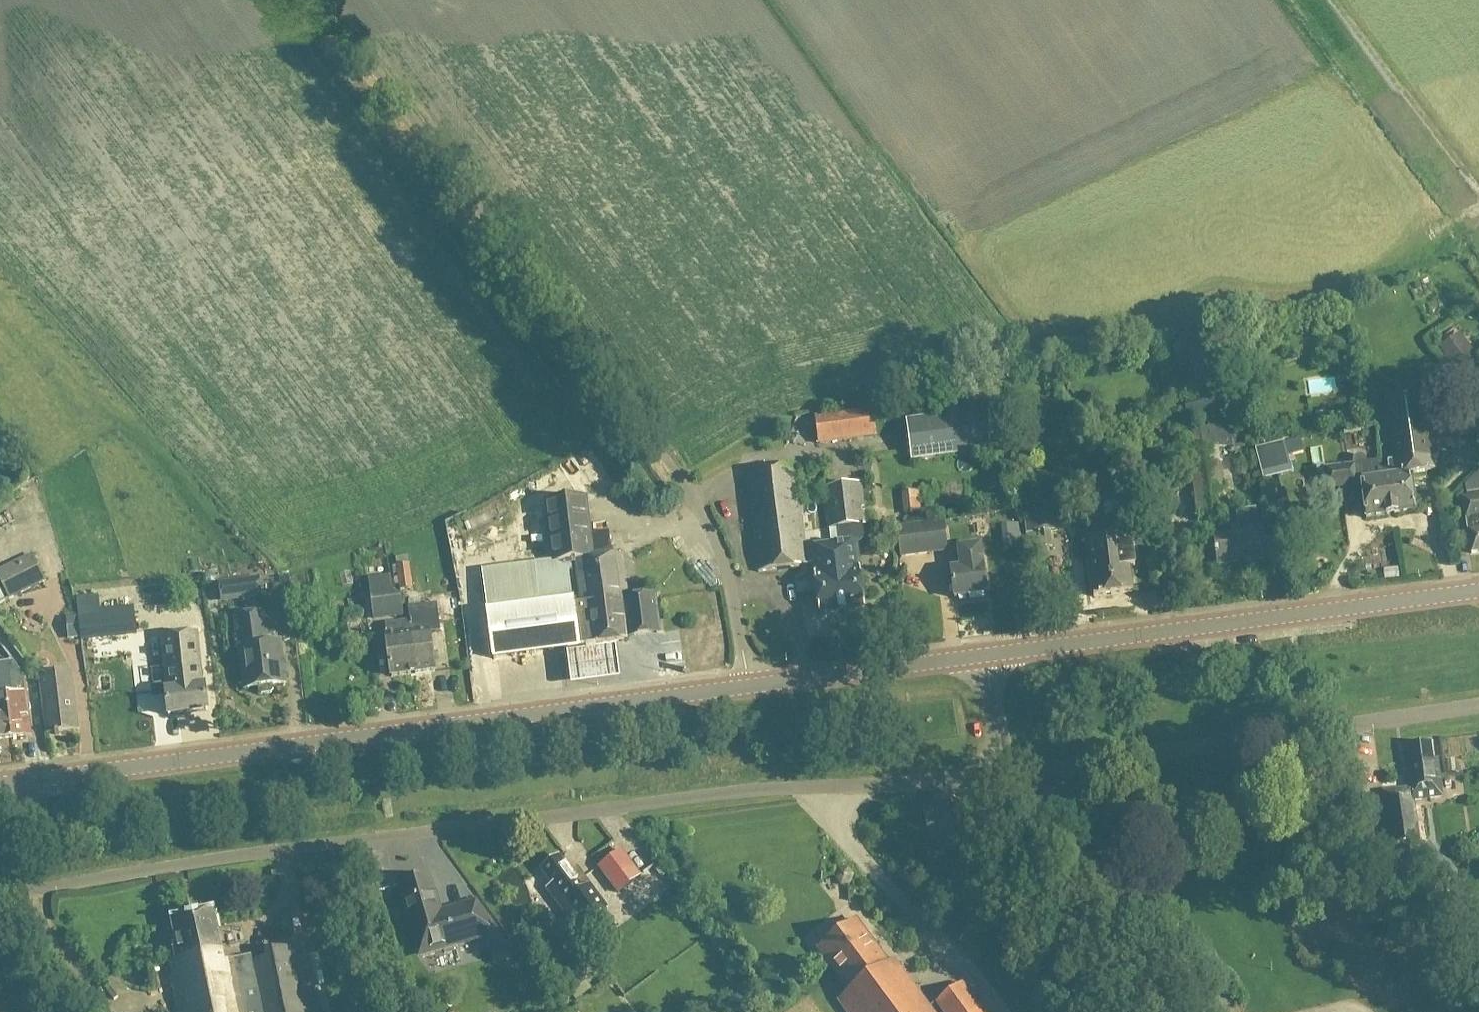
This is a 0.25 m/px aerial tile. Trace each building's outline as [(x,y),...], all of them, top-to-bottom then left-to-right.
[(1179,358),(1188,393),(1222,384),(1214,349),(1179,358)] [(1228,408),(1224,392),(1180,404),(1184,420),(1228,408)] [(1388,472),(1394,517),(1415,514),(1410,477),(1438,473),(1429,395),(1379,402),(1388,472)] [(814,420),(817,446),(875,438),(871,412),(814,420)] [(905,424),(910,463),(990,453),(985,413),(905,424)] [(1197,431),(1201,452),(1234,447),(1230,425),(1197,431)] [(1227,513),(1224,495),(1216,450),(1201,452),(1185,455),(1195,519),(1227,513)] [(577,453),(562,460),(579,498),(595,491),(577,453)] [(1352,464),(1352,468),(1324,472),(1327,492),(1356,488),(1356,484),(1360,484),(1365,520),(1394,517),(1388,472),(1377,474),(1376,465),(1366,466),(1365,463),(1363,459),(1360,457),(1356,458),(1353,460),(1352,464)] [(840,555),(839,546),(805,550),(794,468),(745,475),(757,574),(812,567),(819,618),(839,615),(834,574),(830,575),(829,564),(837,563),(837,556),(840,555)] [(28,482),(22,474),(14,480),(19,488),(28,482)] [(829,564),(830,575),(834,574),(839,615),(864,612),(856,545),(858,545),(862,540),(860,525),(865,525),(860,484),(823,490),(828,530),(837,529),(839,546),(840,555),(837,556),(837,563),(829,564)] [(1462,500),(1471,555),(1478,554),(1478,497),(1462,500)] [(580,500),(547,505),(547,511),(553,565),(567,563),(574,562),(580,601),(583,600),(584,606),(586,606),(614,603),(627,601),(637,600),(639,612),(641,625),(642,637),(659,635),(657,623),(656,610),(654,597),(628,600),(622,556),(611,557),(608,535),(590,537),(585,499),(580,500)] [(1213,536),(1217,567),(1264,561),(1260,530),(1257,530),(1255,511),(1235,514),(1237,532),(1213,536)] [(1089,536),(1085,537),(1092,599),(1131,594),(1128,569),(1133,568),(1127,515),(1087,520),(1089,536)] [(946,553),(943,525),(897,531),(900,559),(946,553)] [(1052,550),(1050,535),(1037,536),(1039,552),(1052,550)] [(950,572),(953,600),(986,596),(983,568),(981,568),(979,549),(958,552),(961,571),(950,572)] [(0,579),(0,584),(8,602),(45,583),(35,563),(34,563),(0,579)] [(553,565),(533,566),(536,588),(538,604),(574,599),(573,596),(571,596),(567,563),(553,565)] [(413,591),(409,568),(396,569),(399,592),(413,591)] [(220,605),(260,599),(258,582),(217,587),(220,605)] [(536,588),(484,595),(493,660),(564,651),(591,647),(586,606),(584,606),(583,600),(580,601),(574,602),(574,599),(538,604),(536,588)] [(383,610),(384,619),(402,617),(401,606),(396,607),(394,596),(371,599),(372,612),(383,610)] [(614,603),(586,606),(591,647),(591,648),(593,648),(626,643),(626,642),(626,639),(642,637),(641,625),(639,612),(637,600),(627,601),(614,603)] [(132,608),(76,614),(79,644),(135,637),(132,608)] [(434,674),(429,635),(440,634),(436,608),(409,611),(410,623),(412,637),(411,637),(416,677),(434,674)] [(241,671),(244,674),(246,690),(255,689),(256,694),(259,697),(269,695),(271,692),(270,687),(283,686),(281,663),(277,663),(275,643),(263,645),(260,615),(229,619),(232,650),(241,649),(242,660),(240,663),(241,671)] [(391,679),(416,677),(411,637),(412,637),(410,623),(386,626),(388,639),(386,639),(391,679)] [(164,689),(168,718),(208,713),(205,689),(203,689),(196,635),(161,640),(167,688),(164,689)] [(10,666),(0,667),(0,742),(12,740),(10,722),(6,723),(5,713),(8,713),(7,698),(6,689),(7,689),(6,684),(12,683),(10,666)] [(10,722),(12,740),(27,738),(25,727),(30,727),(25,690),(26,690),(25,685),(12,666),(10,666),(12,683),(6,684),(7,689),(6,689),(7,698),(8,713),(5,713),(6,723),(10,722)] [(42,708),(45,707),(49,736),(55,735),(55,738),(59,737),(59,735),(78,732),(71,675),(39,678),(42,708)] [(1441,798),(1439,786),(1436,762),(1431,762),(1429,746),(1408,748),(1409,757),(1404,758),(1408,790),(1383,794),(1388,833),(1416,829),(1412,802),(1441,798)] [(620,853),(598,870),(618,896),(640,879),(620,853)] [(551,887),(546,891),(576,932),(606,910),(581,876),(575,880),(559,859),(540,872),(551,887)] [(837,871),(832,880),(838,887),(849,886),(852,877),(847,869),(837,871)] [(439,916),(438,912),(428,878),(399,886),(417,951),(462,939),(464,944),(483,939),(487,951),(505,945),(478,909),(447,918),(439,916)] [(218,973),(226,1011),(306,1011),(293,949),(266,954),(267,961),(252,964),(251,957),(233,961),(233,960),(223,962),(213,913),(188,918),(192,938),(190,938),(191,943),(187,944),(190,957),(196,956),(197,960),(198,959),(200,970),(199,971),(200,976),(218,973)] [(188,918),(170,922),(175,947),(172,947),(175,963),(170,964),(173,978),(170,979),(177,1011),(226,1011),(218,973),(200,976),(199,971),(200,970),(198,959),(197,960),(196,956),(190,957),(187,944),(191,943),(190,938),(192,938),(188,918)] [(817,950),(849,993),(837,1002),(844,1011),(931,1011),(893,961),(887,965),(866,937),(863,939),(852,924),(849,927),(845,925),(838,929),(839,934),(817,950)] [(961,985),(935,1004),(941,1011),(981,1011),(961,985)]
